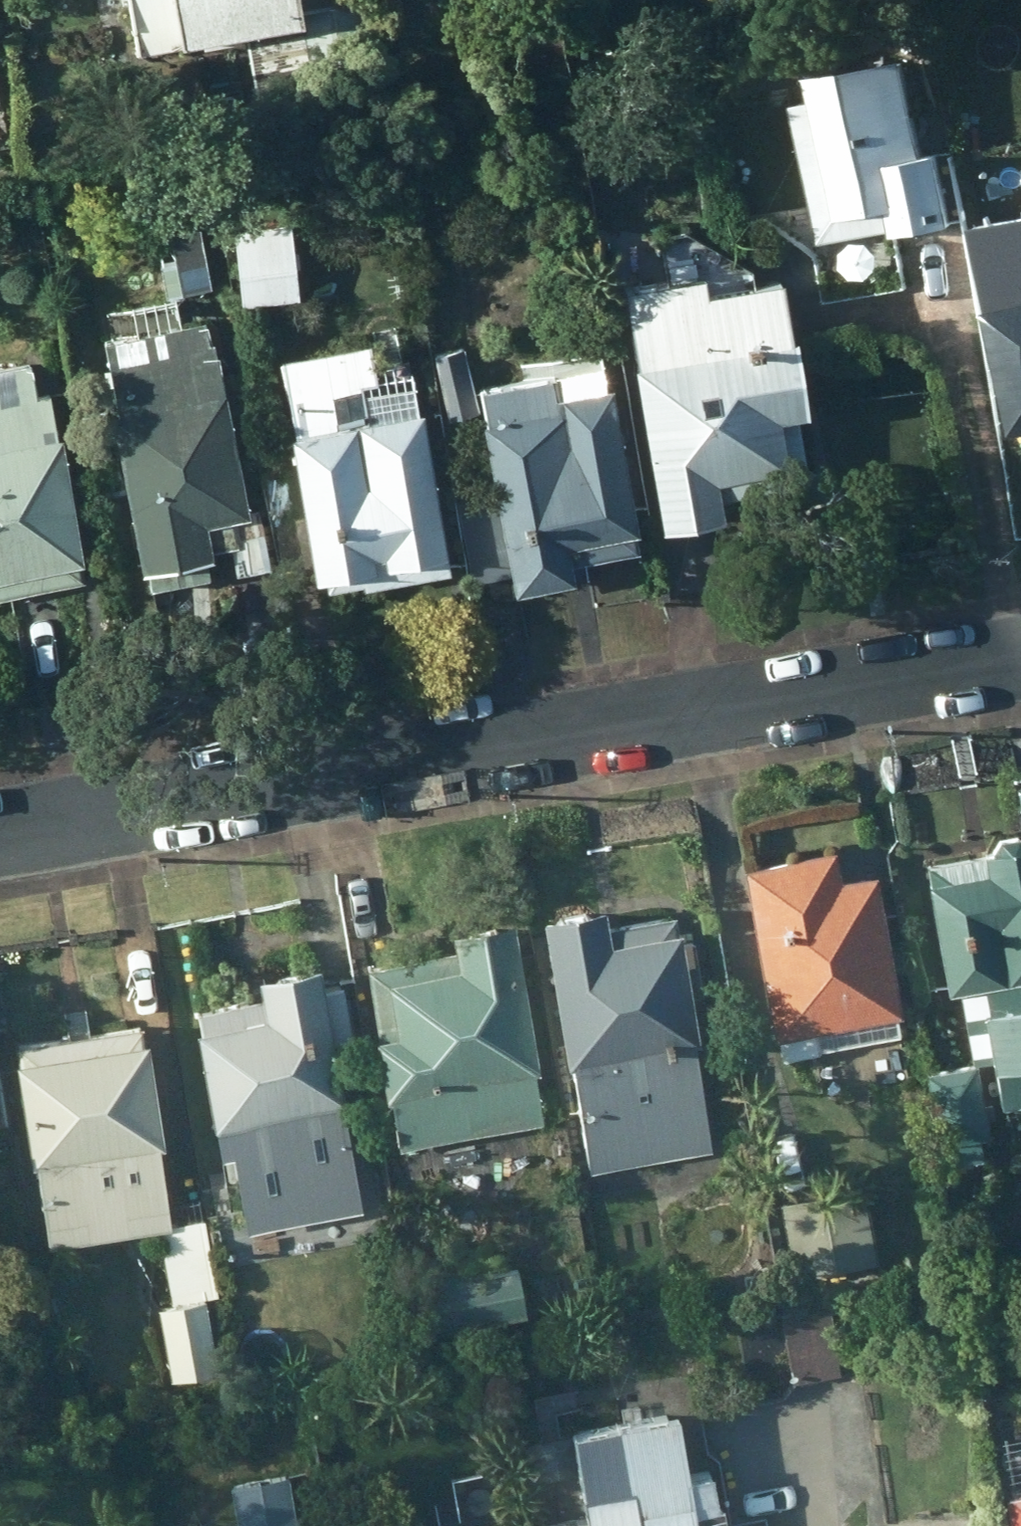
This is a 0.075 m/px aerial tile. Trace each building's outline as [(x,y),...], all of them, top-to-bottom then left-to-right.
[(220,32),(215,0),(120,0),(128,51),(180,44),(180,37),(220,32)] [(220,32),(239,29),(248,83),(375,64),(360,0),(215,0),(220,32)] [(933,221),(899,49),(807,63),(812,95),(793,97),(813,216),(834,213),(838,239),(933,221)] [(979,193),(987,230),(1020,223),(1020,184),(979,193)] [(284,219),(225,227),(234,301),(292,295),(284,219)] [(193,227),(162,233),(177,293),(207,285),(193,227)] [(656,275),(609,285),(652,528),(713,517),(709,497),(800,481),(788,412),(795,411),(781,334),(778,335),(768,276),(692,289),(685,252),(653,257),(656,275)] [(991,274),(996,301),(982,304),(1006,433),(1020,429),(1020,269),(991,274)] [(222,519),(241,515),(201,317),(95,339),(109,410),(101,411),(133,569),(138,567),(141,585),(202,573),(199,555),(205,554),(204,549),(228,545),(222,519)] [(376,587),(463,570),(435,410),(431,411),(426,383),(391,388),(382,339),(294,356),(306,430),(299,431),(326,578),(338,575),(340,587),(375,581),(376,587)] [(449,415),(484,407),(469,349),(435,357),(449,415)] [(77,575),(50,432),(41,434),(27,360),(0,365),(0,589),(77,575)] [(613,360),(488,381),(493,414),(488,415),(522,585),(581,572),(577,559),(649,544),(613,360)] [(257,519),(227,525),(236,572),(267,567),(257,519)] [(1013,835),(994,837),(992,838),(983,851),(934,861),(923,863),(926,883),(925,883),(922,883),(935,952),(943,992),(955,990),(955,991),(956,994),(968,1059),(989,1055),(989,1058),(993,1082),(999,1109),(1020,1105),(1020,843),(1013,835)] [(826,848),(733,864),(767,1036),(773,1035),(777,1059),(894,1036),(891,1017),(896,1015),(869,873),(833,879),(826,848)] [(595,904),(531,915),(556,1064),(564,1062),(581,1171),(710,1149),(686,995),(693,994),(686,942),(675,943),(671,913),(598,925),(595,904)] [(443,947),(355,963),(368,1034),(361,1035),(372,1096),(378,1096),(387,1147),(541,1120),(506,924),(441,935),(443,947)] [(250,996),(183,1008),(213,1164),(282,1150),(285,1166),(340,1156),(330,1102),(334,1102),(308,964),(246,976),(250,996)] [(163,1226),(128,1024),(8,1045),(11,1059),(4,1060),(21,1164),(30,1163),(44,1246),(163,1226)] [(972,1065),(921,1073),(936,1167),(986,1159),(972,1065)] [(858,1186),(773,1201),(787,1277),(872,1262),(858,1186)] [(166,1302),(151,1304),(163,1381),(212,1373),(200,1298),(212,1297),(200,1218),(174,1222),(175,1228),(155,1232),(166,1302)] [(413,1261),(425,1332),(520,1316),(513,1268),(466,1276),(462,1251),(413,1261)] [(826,1305),(776,1313),(787,1383),(837,1375),(826,1305)] [(705,1472),(679,1477),(666,1412),(557,1432),(575,1520),(539,1525),(715,1525),(705,1472)] [(226,1485),(232,1525),(291,1525),(283,1476),(226,1485)] [(998,1494),(1003,1525),(1020,1525),(1020,1491),(998,1494)]
